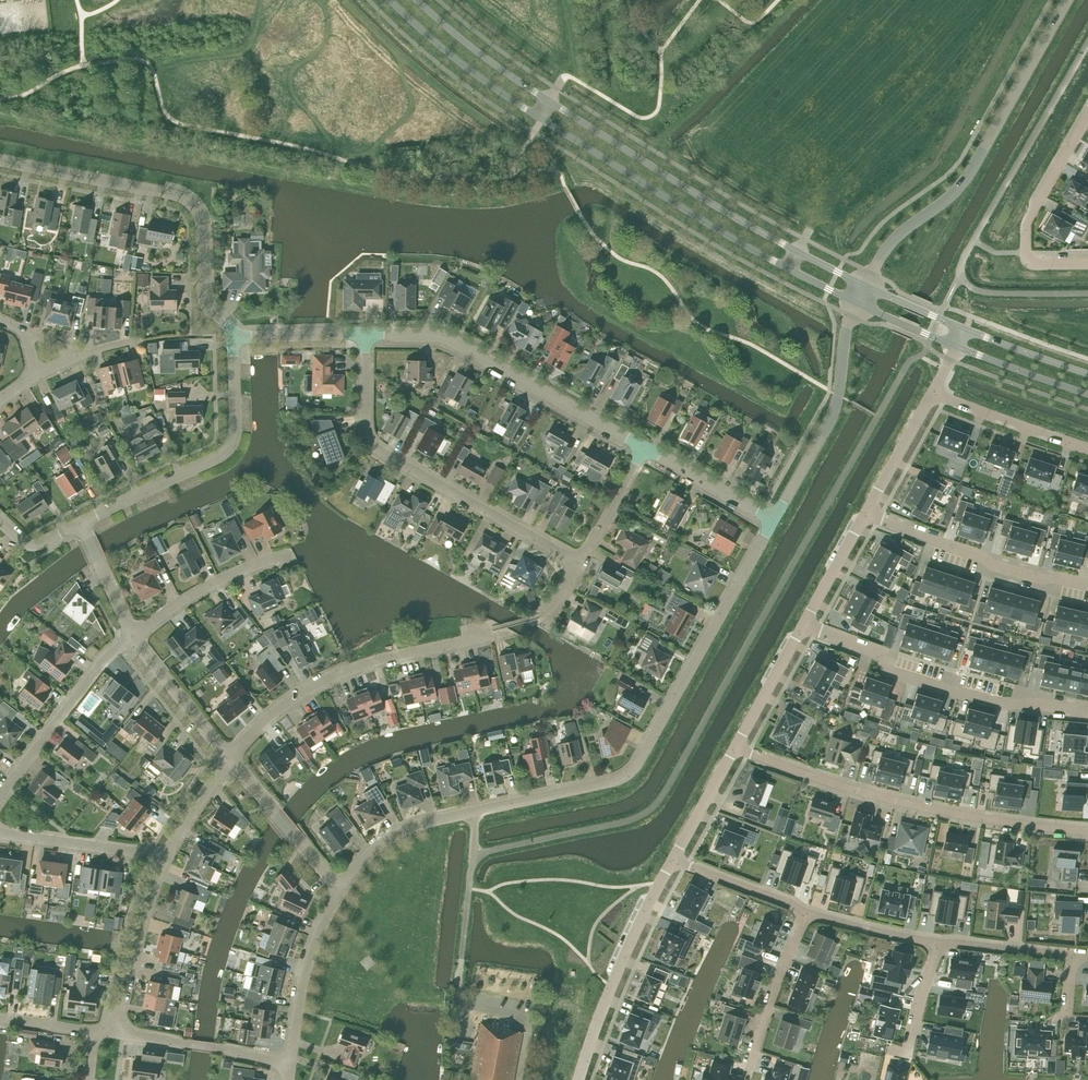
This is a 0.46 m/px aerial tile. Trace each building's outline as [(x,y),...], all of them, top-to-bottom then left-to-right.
[(1064,195),(1069,198),(1068,200),(1077,206),(1078,203),(1085,207),(1087,201),(1087,186),(1087,188),(1073,180),(1072,182),(1069,181),(1064,190),(1066,191),(1064,195)] [(22,211),(13,209),(16,193),(12,192),(12,191),(10,191),(10,192),(0,190),(0,191),(0,215),(6,216),(5,224),(19,226),(22,211)] [(52,207),(54,200),(38,197),(35,212),(31,212),(29,221),(48,225),(47,229),(56,231),(60,208),(52,207)] [(93,242),(97,226),(89,224),(92,210),(85,208),(85,207),(76,205),(71,230),(87,233),(86,241),(93,242)] [(110,245),(118,246),(118,248),(131,250),(134,235),(126,234),(129,215),(115,213),(111,234),(112,234),(110,245)] [(230,214),(230,226),(240,226),(240,214),(230,214)] [(1045,224),(1047,226),(1045,230),(1065,241),(1071,231),(1082,237),(1087,227),(1087,225),(1071,216),(1067,222),(1053,214),(1052,217),(1050,215),(1045,224)] [(170,243),(174,227),(150,222),(148,229),(140,227),(137,243),(151,246),(152,239),(160,241),(163,245),(168,242),(170,243)] [(264,268),(270,268),(270,252),(260,253),(260,243),(254,244),(254,242),(247,242),(247,241),(247,240),(246,240),(245,239),(244,239),(243,240),(242,240),(242,241),(241,241),(241,242),(241,243),(234,243),(234,235),(233,236),(234,252),(233,252),(232,253),(231,253),(230,254),(229,254),(229,255),(229,256),(228,256),(228,257),(228,258),(228,259),(228,260),(228,261),(229,261),(229,262),(230,263),(231,264),(232,264),(233,265),(234,265),(243,264),(243,272),(224,273),(224,285),(225,285),(225,289),(243,288),(243,290),(247,289),(247,291),(260,291),(260,289),(263,289),(262,280),(265,280),(265,276),(266,276),(267,275),(268,274),(268,273),(269,272),(268,271),(268,270),(267,269),(266,268),(265,268),(264,268)] [(7,246),(4,259),(11,260),(14,248),(7,246)] [(95,248),(93,261),(100,262),(102,249),(95,248)] [(143,257),(133,255),(131,261),(132,261),(131,268),(141,269),(143,257)] [(390,281),(397,281),(398,265),(391,265),(390,281)] [(30,300),(37,302),(43,275),(34,272),(30,286),(20,283),(15,305),(25,307),(26,302),(29,303),(30,300)] [(2,296),(5,297),(4,302),(15,305),(20,283),(9,281),(11,276),(1,273),(0,277),(0,295),(2,296)] [(148,273),(138,273),(138,284),(148,284),(148,273)] [(345,309),(361,309),(361,297),(381,297),(381,281),(380,281),(381,273),(356,273),(356,281),(346,281),(345,309)] [(167,291),(167,277),(152,278),(152,291),(151,291),(151,309),(176,309),(176,291),(167,291)] [(448,281),(439,296),(445,300),(442,305),(449,309),(451,306),(464,314),(472,299),(453,288),(455,285),(448,281)] [(397,285),(396,309),(415,309),(415,285),(397,285)] [(58,323),(63,302),(55,300),(57,292),(44,289),(41,303),(48,305),(45,320),(58,323)] [(71,304),(63,302),(58,323),(71,327),(75,312),(81,313),(84,299),(73,296),(71,304)] [(94,314),(93,326),(107,327),(109,307),(102,307),(102,299),(89,298),(88,314),(94,314)] [(501,306),(489,299),(476,322),(493,332),(498,324),(505,328),(518,305),(505,298),(501,306)] [(107,327),(121,328),(122,316),(129,317),(130,301),(117,300),(116,308),(109,307),(107,327)] [(515,315),(520,318),(526,307),(521,304),(515,315)] [(515,345),(531,353),(543,332),(538,330),(539,329),(538,327),(535,324),(532,325),(532,326),(528,324),(528,323),(528,321),(523,318),(521,319),(520,320),(515,317),(506,333),(518,340),(515,345)] [(557,326),(545,348),(552,352),(547,362),(562,370),(575,348),(564,342),(569,332),(557,326)] [(179,342),(163,343),(164,355),(165,355),(165,368),(199,367),(199,351),(180,351),(179,342)] [(621,359),(625,352),(618,348),(614,355),(621,359)] [(630,363),(633,357),(626,353),(623,359),(630,363)] [(331,357),(315,356),(314,383),(313,383),(313,390),(314,390),(314,392),(316,392),(316,394),(323,394),(323,392),(331,392),(331,394),(338,394),(339,392),(342,392),(342,376),(330,376),(331,357)] [(583,379),(584,383),(587,382),(587,383),(589,382),(596,386),(600,378),(604,372),(610,375),(618,362),(607,356),(602,365),(590,359),(580,377),(583,379)] [(144,385),(137,359),(118,364),(123,386),(135,383),(137,387),(144,385)] [(406,361),(405,380),(413,380),(413,382),(416,382),(416,380),(432,381),(432,367),(425,367),(425,361),(406,361)] [(98,369),(102,382),(94,384),(97,397),(113,393),(111,389),(123,386),(118,364),(98,369)] [(631,397),(633,398),(639,385),(624,376),(629,368),(622,364),(614,378),(620,381),(618,386),(617,389),(618,389),(613,398),(612,397),(611,398),(627,407),(628,406),(627,406),(631,397)] [(463,405),(468,396),(465,394),(472,381),(458,373),(455,378),(448,374),(436,394),(444,399),(446,395),(463,405)] [(647,376),(642,384),(649,387),(653,379),(647,376)] [(76,380),(64,386),(72,404),(80,400),(83,407),(94,403),(88,390),(82,393),(76,380)] [(72,404),(64,386),(51,392),(57,404),(52,407),(58,419),(63,417),(60,410),(72,404)] [(165,388),(155,388),(155,399),(165,398),(165,388)] [(169,402),(169,408),(176,408),(176,423),(191,422),(195,426),(199,422),(201,422),(200,406),(184,407),(184,402),(185,402),(185,392),(168,393),(169,402)] [(298,396),(287,396),(287,411),(305,411),(305,407),(298,407),(298,396)] [(435,407),(439,400),(432,396),(427,403),(435,407)] [(649,422),(655,425),(656,423),(662,426),(671,411),(677,414),(683,403),(677,399),(674,405),(660,398),(648,419),(650,420),(649,422)] [(99,401),(102,408),(107,406),(105,399),(99,401)] [(511,403),(500,424),(507,428),(504,434),(517,442),(525,428),(517,424),(520,418),(525,410),(511,403)] [(434,416),(438,410),(430,406),(427,412),(434,416)] [(15,417),(28,435),(40,426),(44,431),(53,425),(44,412),(35,419),(27,408),(15,417)] [(384,429),(399,438),(407,425),(412,429),(420,415),(411,410),(407,417),(394,410),(384,429)] [(100,411),(92,415),(97,423),(104,419),(100,411)] [(707,424),(693,416),(682,437),(695,445),(704,430),(710,433),(716,421),(710,418),(707,424)] [(28,435),(15,417),(3,426),(11,437),(2,443),(15,461),(28,452),(20,441),(28,435)] [(425,435),(417,449),(432,457),(444,437),(435,431),(439,425),(425,417),(417,431),(425,435)] [(328,464),(345,458),(331,420),(335,420),(335,419),(310,420),(312,420),(328,464)] [(138,462),(159,451),(153,438),(163,433),(156,420),(140,429),(146,439),(144,440),(143,439),(142,438),(140,437),(139,437),(137,437),(131,441),(130,442),(130,443),(130,445),(131,447),(138,462)] [(101,436),(110,432),(106,424),(97,429),(101,436)] [(571,436),(552,426),(548,435),(545,435),(547,444),(552,442),(559,446),(553,457),(564,463),(570,451),(564,448),(571,436)] [(968,437),(943,428),(937,445),(957,452),(956,457),(967,461),(972,447),(965,445),(968,437)] [(740,442),(727,435),(715,456),(729,463),(737,448),(743,451),(749,440),(743,436),(740,442)] [(54,441),(58,446),(63,442),(59,437),(54,441)] [(79,437),(71,442),(77,451),(84,446),(79,437)] [(763,473),(765,474),(767,473),(769,469),(769,467),(767,466),(771,458),(763,454),(766,449),(753,442),(743,461),(750,464),(745,473),(759,481),(763,473)] [(106,454),(96,460),(107,479),(121,471),(113,458),(119,455),(112,443),(103,448),(106,454)] [(1012,478),(1016,465),(1010,463),(1014,453),(1014,452),(1013,452),(1006,450),(1006,448),(1000,446),(999,447),(992,445),(992,444),(991,444),(985,460),(986,460),(1003,466),(1000,474),(1012,478)] [(66,445),(55,452),(62,464),(73,457),(66,445)] [(465,459),(470,450),(464,446),(457,458),(463,462),(458,471),(479,483),(486,470),(465,459)] [(574,462),(580,466),(581,463),(604,475),(612,460),(590,447),(588,452),(587,454),(580,451),(574,462)] [(13,463),(3,452),(0,454),(0,474),(13,463)] [(20,461),(24,467),(30,463),(26,457),(20,461)] [(1053,473),(1055,467),(1045,463),(1040,461),(1030,458),(1025,473),(1050,482),(1048,487),(1057,490),(1062,476),(1053,473)] [(57,478),(69,497),(84,488),(77,476),(82,473),(75,461),(66,467),(68,471),(57,478)] [(15,464),(10,469),(15,474),(20,470),(15,464)] [(495,466),(492,470),(487,481),(496,486),(505,471),(495,466)] [(562,478),(568,481),(572,474),(566,471),(562,478)] [(384,505),(395,485),(377,475),(375,478),(368,474),(363,482),(360,480),(360,479),(359,479),(354,488),(355,488),(359,490),(356,495),(368,502),(368,501),(370,496),(384,505)] [(1078,474),(1073,490),(1074,490),(1074,492),(1075,495),(1080,496),(1082,495),(1083,493),(1087,494),(1087,477),(1086,476),(1086,477),(1078,474)] [(559,478),(553,475),(551,479),(552,483),(556,485),(559,478)] [(514,503),(528,511),(535,497),(543,501),(551,487),(538,479),(533,487),(515,477),(507,491),(517,497),(514,503)] [(912,488),(911,490),(932,502),(935,496),(939,498),(946,486),(934,480),(930,486),(922,481),(922,480),(917,477),(911,487),(912,488)] [(611,489),(614,482),(606,478),(603,484),(611,489)] [(38,492),(17,506),(27,521),(48,507),(42,498),(48,494),(39,480),(33,485),(38,492)] [(560,487),(567,491),(570,485),(563,481),(560,487)] [(1009,499),(1014,485),(1006,481),(1000,495),(1009,499)] [(932,502),(911,490),(910,493),(909,492),(903,502),(908,505),(909,504),(917,509),(914,515),(926,522),(933,510),(929,508),(932,502)] [(564,496),(557,492),(549,506),(556,510),(554,514),(549,523),(563,530),(574,511),(573,510),(574,508),(575,505),(573,503),(567,500),(566,502),(562,500),(564,496)] [(670,492),(660,511),(673,518),(670,525),(676,529),(683,517),(677,513),(684,500),(670,492)] [(417,523),(428,504),(414,495),(411,501),(399,494),(392,506),(386,517),(398,524),(403,515),(417,523)] [(967,536),(970,537),(977,514),(971,512),(973,504),(960,500),(955,517),(962,519),(959,529),(957,528),(955,534),(967,538),(967,536)] [(244,525),(251,539),(263,533),(266,538),(281,530),(270,509),(255,517),(256,519),(244,525)] [(977,514),(970,537),(972,538),(972,539),(983,543),(985,537),(984,537),(987,527),(993,530),(998,517),(985,512),(983,516),(977,514)] [(1047,512),(1045,524),(1053,526),(1056,514),(1047,512)] [(196,513),(189,516),(195,528),(202,525),(196,513)] [(426,535),(438,542),(444,531),(459,540),(467,525),(448,514),(445,520),(441,526),(434,522),(426,535)] [(437,516),(434,522),(441,526),(445,520),(437,516)] [(220,563),(229,558),(228,557),(240,551),(234,540),(242,536),(234,519),(220,526),(224,535),(211,541),(217,554),(216,554),(220,563)] [(719,519),(709,536),(714,538),(710,544),(729,555),(735,543),(730,541),(737,529),(719,519)] [(1015,551),(1017,552),(1024,528),(1018,527),(1019,523),(1004,519),(1001,532),(1009,534),(1006,544),(1005,543),(1003,549),(1014,552),(1015,551)] [(419,525),(415,532),(422,536),(426,529),(419,525)] [(1024,528),(1017,552),(1020,552),(1019,554),(1031,557),(1032,551),(1031,551),(1034,541),(1042,544),(1046,530),(1031,526),(1030,530),(1024,528)] [(624,528),(616,541),(630,548),(623,560),(635,567),(649,543),(624,528)] [(655,531),(653,535),(664,541),(666,537),(655,531)] [(1066,564),(1072,541),(1065,539),(1066,535),(1053,532),(1050,546),(1057,547),(1054,557),(1053,556),(1052,562),(1063,565),(1063,564),(1066,564)] [(151,537),(156,545),(161,542),(157,534),(151,537)] [(484,535),(474,551),(494,562),(490,570),(498,574),(509,555),(501,551),(504,546),(484,535)] [(1066,564),(1069,565),(1068,567),(1080,569),(1081,563),(1080,563),(1082,554),(1087,555),(1087,536),(1086,536),(1085,540),(1073,537),(1072,541),(1066,564)] [(187,577),(200,571),(192,556),(199,553),(192,539),(179,545),(183,553),(176,557),(187,577)] [(875,555),(874,557),(893,568),(897,562),(906,567),(912,555),(897,546),(893,553),(884,548),(885,547),(880,544),(874,554),(875,555)] [(708,559),(693,551),(688,559),(697,564),(686,582),(697,588),(696,590),(706,595),(712,585),(710,584),(716,574),(704,567),(708,559)] [(518,579),(531,586),(533,591),(532,586),(540,571),(541,572),(544,567),(536,562),(535,564),(523,557),(516,569),(509,565),(499,582),(512,589),(518,579)] [(893,568),(874,557),(873,559),(871,559),(866,569),(871,572),(872,571),(880,575),(877,582),(889,589),(896,576),(892,574),(895,569),(893,568)] [(161,571),(155,559),(143,565),(147,573),(132,580),(142,600),(161,590),(154,575),(161,571)] [(619,571),(604,563),(596,577),(617,589),(625,575),(631,579),(635,572),(623,565),(619,571)] [(650,563),(646,571),(652,575),(657,567),(650,563)] [(3,584),(10,574),(0,567),(0,582),(3,584)] [(925,591),(931,593),(938,572),(926,568),(921,582),(915,580),(911,594),(923,598),(925,591)] [(668,585),(673,572),(665,569),(659,581),(668,585)] [(938,572),(931,593),(937,595),(935,602),(941,604),(950,576),(938,572)] [(26,577),(20,573),(14,581),(19,585),(26,577)] [(949,599),(955,601),(962,580),(950,576),(941,604),(947,606),(949,599)] [(276,601),(285,598),(277,578),(260,585),(263,592),(249,598),(256,615),(278,606),(276,601)] [(962,580),(955,601),(960,603),(958,609),(971,613),(975,600),(969,598),(974,584),(962,580)] [(69,605),(65,610),(80,622),(85,617),(93,624),(96,619),(105,635),(77,581),(62,599),(69,605)] [(851,599),(849,601),(871,613),(874,607),(877,609),(884,597),(872,591),(868,597),(860,592),(861,591),(855,588),(849,598),(851,599)] [(996,615),(996,613),(1002,592),(990,589),(986,603),(980,602),(976,615),(989,618),(990,614),(996,615)] [(1002,592),(996,613),(1002,615),(1000,622),(1007,623),(1014,596),(1002,592)] [(674,594),(666,608),(675,613),(671,620),(669,619),(666,619),(664,624),(665,626),(667,627),(666,629),(682,638),(694,617),(685,611),(689,603),(674,594)] [(1015,618),(1020,620),(1026,599),(1014,596),(1007,623),(1013,625),(1015,618)] [(1026,599),(1020,620),(1026,621),(1024,628),(1037,632),(1041,618),(1034,617),(1038,602),(1026,599)] [(871,613),(849,601),(848,604),(847,603),(841,613),(846,616),(847,615),(856,620),(852,626),(864,633),(874,615),(871,613)] [(894,614),(902,617),(906,603),(899,601),(894,614)] [(568,628),(588,639),(598,623),(594,621),(600,610),(587,602),(580,614),(577,612),(574,617),(572,617),(570,617),(569,619),(569,621),(570,623),(568,628)] [(235,628),(246,620),(237,610),(231,615),(223,604),(213,611),(212,610),(205,616),(211,623),(212,622),(220,631),(231,623),(235,628)] [(1063,633),(1063,631),(1068,609),(1057,607),(1054,621),(1046,620),(1043,633),(1056,636),(1057,632),(1063,633)] [(306,625),(321,619),(317,609),(302,615),(306,625)] [(1068,609),(1063,631),(1070,633),(1069,639),(1075,641),(1081,612),(1068,609)] [(1081,612),(1075,641),(1081,642),(1082,637),(1087,639),(1087,614),(1081,612)] [(904,613),(899,629),(905,631),(901,645),(913,649),(919,628),(920,626),(914,624),(916,617),(904,613)] [(278,614),(270,618),(273,624),(281,621),(278,614)] [(310,641),(308,637),(306,636),(305,636),(303,633),(301,634),(297,624),(292,623),(286,626),(286,625),(273,632),(281,646),(287,643),(299,668),(304,665),(305,667),(307,667),(311,665),(312,663),(312,662),(316,660),(308,643),(309,643),(310,641)] [(919,628),(913,649),(925,652),(934,625),(928,623),(925,630),(919,628)] [(253,637),(259,632),(255,625),(248,630),(253,637)] [(934,625),(925,652),(937,656),(943,636),(937,634),(940,627),(934,625)] [(183,661),(195,651),(194,650),(206,641),(196,628),(184,637),(179,631),(167,641),(183,661)] [(943,636),(937,656),(949,660),(958,632),(952,630),(950,635),(944,633),(943,636)] [(266,646),(270,642),(262,632),(258,636),(266,646)] [(646,634),(638,648),(648,654),(641,666),(653,672),(652,673),(661,678),(665,670),(664,669),(671,658),(655,649),(660,641),(646,634)] [(970,636),(967,649),(973,651),(969,666),(981,669),(987,648),(981,646),(983,639),(970,636)] [(52,637),(47,644),(52,648),(58,641),(52,637)] [(987,648),(981,669),(993,672),(1001,644),(995,642),(993,647),(988,646),(987,648)] [(40,664),(60,680),(71,668),(65,663),(74,652),(63,643),(54,654),(50,652),(47,650),(40,647),(34,659),(41,664),(40,664)] [(1001,644),(993,672),(1006,675),(1011,654),(1005,653),(1007,646),(1001,644)] [(211,654),(217,659),(209,667),(216,673),(228,659),(216,648),(211,654)] [(269,689),(282,679),(271,664),(278,659),(270,648),(257,657),(264,666),(256,672),(269,689)] [(1011,654),(1006,675),(1018,678),(1022,664),(1028,666),(1032,652),(1019,649),(1017,656),(1011,654)] [(499,655),(505,680),(513,678),(512,674),(533,669),(529,652),(515,655),(514,652),(499,655)] [(1040,654),(1037,668),(1044,669),(1041,684),(1053,687),(1058,665),(1052,664),(1053,657),(1040,654)] [(815,659),(809,670),(811,670),(809,673),(830,685),(834,679),(841,683),(849,669),(833,660),(828,668),(820,664),(820,662),(815,659)] [(1058,665),(1053,687),(1065,689),(1071,661),(1065,659),(1064,667),(1058,665)] [(477,666),(476,661),(468,662),(474,689),(490,685),(485,664),(477,666)] [(1071,661),(1065,689),(1077,692),(1082,670),(1076,669),(1078,662),(1071,661)] [(468,662),(461,664),(462,669),(454,671),(458,692),(474,689),(468,662)] [(226,678),(232,674),(226,666),(220,670),(226,678)] [(1077,692),(1087,694),(1087,670),(1082,668),(1082,670),(1077,692)] [(38,709),(48,696),(43,692),(48,686),(28,670),(23,677),(30,682),(20,694),(38,709)] [(436,697),(432,676),(423,678),(422,672),(415,674),(421,701),(436,697)] [(808,675),(807,674),(801,685),(806,688),(807,686),(816,691),(811,700),(823,706),(831,692),(827,690),(830,685),(809,673),(808,675)] [(415,674),(408,676),(409,681),(400,683),(405,704),(421,701),(415,674)] [(494,691),(501,689),(498,676),(491,678),(494,691)] [(637,718),(647,700),(631,691),(635,683),(621,676),(617,684),(626,689),(618,703),(628,709),(627,712),(637,718)] [(852,689),(848,702),(862,707),(863,703),(870,705),(878,682),(876,681),(876,680),(865,676),(863,682),(864,682),(861,692),(852,689)] [(114,699),(127,710),(137,698),(115,680),(102,696),(111,703),(114,699)] [(232,697),(217,709),(228,722),(247,707),(241,699),(248,694),(238,681),(227,690),(232,697)] [(386,682),(378,685),(382,695),(390,693),(386,682)] [(878,682),(870,705),(877,707),(874,715),(889,720),(894,703),(886,700),(889,691),(890,691),(892,686),(881,682),(881,683),(878,682)] [(453,686),(446,687),(449,702),(456,701),(453,686)] [(369,692),(367,687),(360,690),(370,715),(384,709),(377,689),(369,692)] [(449,702),(446,687),(439,689),(442,704),(449,702)] [(360,690),(353,692),(355,697),(347,700),(354,721),(370,715),(360,690)] [(903,706),(899,719),(915,724),(916,720),(922,722),(929,698),(926,698),(927,696),(916,693),(914,699),(915,699),(912,709),(903,706)] [(929,698),(922,722),(928,723),(927,727),(943,732),(946,719),(937,716),(940,707),(942,707),(943,701),(932,698),(932,699),(929,698)] [(383,701),(386,709),(392,707),(389,699),(383,701)] [(811,700),(808,706),(826,716),(827,714),(823,712),(826,707),(823,706),(811,700)] [(23,730),(11,721),(18,712),(4,701),(0,706),(0,717),(3,720),(0,724),(0,740),(10,747),(23,730)] [(789,715),(785,713),(773,736),(788,744),(797,728),(805,732),(813,718),(793,707),(789,715)] [(955,721),(951,734),(973,740),(974,736),(980,713),(978,712),(978,711),(967,708),(965,714),(967,714),(964,724),(955,721)] [(155,720),(145,712),(136,722),(131,718),(123,729),(130,735),(136,733),(137,732),(142,736),(155,720)] [(336,730),(324,712),(317,716),(314,712),(308,716),(323,739),(336,730)] [(980,713),(974,736),(981,738),(979,746),(994,750),(999,733),(989,730),(992,721),(993,721),(995,715),(984,712),(983,714),(980,713)] [(349,714),(342,717),(346,724),(352,722),(349,714)] [(308,716),(301,720),(304,724),(297,729),(309,747),(323,739),(308,716)] [(819,716),(814,724),(821,728),(826,720),(819,716)] [(1009,724),(1005,750),(1013,751),(1015,742),(1023,743),(1027,721),(1017,719),(1016,725),(1009,724)] [(157,738),(165,728),(155,720),(142,736),(148,740),(147,741),(146,747),(154,753),(162,742),(157,738)] [(617,753),(624,742),(621,740),(628,729),(613,720),(601,741),(599,741),(603,757),(617,753)] [(558,754),(561,753),(563,764),(565,764),(566,766),(573,764),(573,762),(576,761),(576,759),(581,758),(577,742),(576,743),(574,736),(579,735),(574,721),(564,724),(568,742),(559,744),(559,746),(556,747),(558,754)] [(1023,743),(1023,747),(1031,749),(1030,754),(1039,755),(1043,730),(1036,728),(1037,722),(1027,721),(1023,743)] [(112,723),(104,733),(110,739),(119,728),(112,723)] [(333,725),(338,732),(342,730),(337,723),(333,725)] [(870,730),(863,728),(860,737),(867,739),(870,730)] [(502,729),(496,730),(497,737),(504,736),(502,729)] [(550,731),(547,735),(547,738),(548,739),(552,739),(555,736),(555,733),(553,731),(550,731)] [(1087,765),(1087,756),(1087,751),(1084,751),(1084,746),(1086,746),(1087,735),(1063,732),(1061,751),(1073,752),(1072,763),(1087,765)] [(528,777),(544,773),(540,754),(546,753),(543,737),(531,739),(534,753),(523,755),(528,777)] [(833,737),(825,760),(843,765),(844,759),(854,762),(859,748),(849,745),(850,742),(833,737)] [(932,744),(946,747),(947,740),(934,738),(932,744)] [(92,762),(97,755),(84,744),(79,750),(66,740),(57,752),(73,765),(82,754),(92,762)] [(112,741),(106,749),(121,761),(128,753),(112,741)] [(305,743),(297,748),(305,759),(306,760),(313,756),(305,743)] [(258,758),(274,779),(288,768),(285,764),(295,756),(286,744),(276,752),(272,747),(258,758)] [(99,746),(96,750),(102,755),(105,751),(99,746)] [(419,750),(423,767),(431,766),(427,748),(419,750)] [(151,764),(158,769),(160,768),(163,770),(176,780),(191,761),(178,751),(173,757),(163,749),(154,760),(155,760),(151,764)] [(874,750),(871,763),(878,765),(875,774),(874,774),(872,780),(884,783),(884,782),(887,782),(892,761),(886,759),(887,753),(874,750)] [(143,757),(139,763),(144,767),(149,761),(143,757)] [(401,757),(391,760),(393,767),(403,764),(401,757)] [(892,761),(887,782),(889,783),(889,784),(900,787),(902,781),(901,781),(903,772),(910,773),(914,760),(900,757),(899,761),(893,759),(892,761)] [(306,760),(305,759),(300,762),(305,770),(310,767),(306,760)] [(488,786),(501,783),(499,776),(511,774),(508,760),(499,762),(499,760),(483,764),(488,786)] [(160,768),(158,769),(151,764),(150,763),(144,771),(155,780),(163,770),(160,768)] [(437,768),(442,796),(460,792),(457,781),(472,778),(469,763),(454,766),(454,764),(437,768)] [(932,764),(929,778),(936,779),(934,789),(933,789),(932,795),(943,797),(943,795),(946,796),(950,774),(944,773),(945,767),(932,764)] [(950,774),(946,796),(949,797),(948,798),(960,800),(961,794),(960,794),(962,785),(969,786),(972,772),(952,768),(950,774)] [(1052,769),(1043,768),(1042,777),(1051,777),(1052,769)] [(41,798),(42,797),(52,805),(70,782),(56,771),(51,777),(43,770),(29,788),(41,798)] [(364,773),(368,781),(374,777),(370,770),(364,773)] [(426,785),(421,771),(413,773),(416,781),(408,783),(395,788),(399,797),(397,798),(400,807),(402,807),(403,808),(423,801),(419,788),(426,785)] [(116,780),(120,776),(114,772),(111,776),(116,780)] [(416,781),(413,773),(405,776),(408,783),(416,781)] [(991,774),(988,789),(996,790),(994,800),(993,800),(992,806),(1003,808),(1004,806),(1006,807),(1010,783),(1003,782),(1004,776),(991,774)] [(745,806),(742,815),(758,821),(761,812),(755,810),(757,805),(766,782),(751,776),(747,785),(746,785),(746,786),(747,786),(745,789),(745,790),(742,799),(750,802),(748,808),(745,806)] [(1010,783),(1006,807),(1009,807),(1009,808),(1020,810),(1021,804),(1020,804),(1021,794),(1030,795),(1032,781),(1017,779),(1016,784),(1010,783)] [(1085,792),(1086,784),(1066,783),(1065,794),(1063,794),(1062,809),(1081,810),(1082,791),(1085,792)] [(76,784),(72,789),(78,793),(82,788),(76,784)] [(358,815),(366,828),(385,817),(378,805),(385,800),(376,786),(363,794),(368,802),(360,806),(356,805),(354,814),(358,815)] [(147,789),(146,788),(142,793),(145,796),(148,793),(149,794),(152,790),(149,787),(147,789)] [(147,809),(145,807),(149,802),(133,788),(126,796),(132,801),(125,809),(143,823),(150,814),(146,811),(147,809)] [(813,798),(808,814),(829,820),(826,830),(834,832),(839,816),(832,814),(835,805),(813,798)] [(230,812),(222,806),(211,822),(210,822),(210,823),(227,835),(235,824),(243,830),(249,821),(236,806),(231,809),(230,812)] [(341,849),(345,846),(345,843),(349,840),(339,826),(347,820),(337,807),(326,815),(331,822),(319,831),(334,851),(338,848),(341,849)] [(101,825),(116,828),(120,823),(130,831),(132,828),(136,831),(143,823),(125,809),(120,816),(116,813),(112,812),(101,825)] [(879,841),(883,826),(869,822),(871,815),(856,811),(850,835),(865,839),(865,837),(879,841)] [(776,817),(771,829),(780,833),(785,820),(776,817)] [(921,855),(927,829),(915,826),(915,829),(908,827),(909,825),(900,823),(897,839),(890,837),(888,848),(921,855)] [(785,826),(782,834),(790,837),(793,829),(785,826)] [(753,845),(757,834),(740,828),(738,835),(725,831),(722,838),(720,837),(719,839),(717,838),(714,845),(716,846),(716,848),(718,849),(717,851),(723,853),(723,851),(737,856),(742,841),(753,845)] [(947,833),(944,848),(965,852),(963,862),(972,863),(974,848),(966,847),(968,837),(947,833)] [(208,848),(197,843),(191,856),(210,866),(216,853),(222,856),(226,848),(212,840),(208,848)] [(832,850),(834,843),(827,841),(825,848),(832,850)] [(856,846),(861,856),(868,852),(864,842),(856,846)] [(1012,844),(998,842),(995,862),(1009,864),(1009,863),(1020,865),(1022,851),(1015,850),(1015,852),(1011,851),(1012,844)] [(1078,860),(1079,851),(1053,848),(1052,866),(1062,867),(1061,881),(1076,882),(1077,868),(1074,867),(1075,859),(1078,860)] [(781,879),(790,883),(798,858),(790,855),(791,852),(783,850),(776,871),(783,874),(781,879)] [(5,880),(8,856),(0,855),(0,879),(5,880)] [(24,893),(27,876),(19,875),(21,862),(20,861),(18,858),(8,856),(5,880),(13,881),(12,891),(24,893)] [(192,882),(198,885),(206,889),(212,877),(206,874),(210,866),(191,856),(184,870),(195,875),(192,882)] [(798,858),(790,883),(799,886),(801,880),(808,883),(816,859),(808,856),(807,860),(798,858)] [(53,863),(40,861),(38,879),(31,878),(29,893),(41,895),(43,883),(50,884),(53,863)] [(64,883),(66,865),(53,863),(50,884),(58,886),(56,897),(68,899),(70,884),(64,883)] [(918,863),(916,871),(924,873),(926,864),(918,863)] [(72,891),(87,893),(87,888),(100,890),(102,869),(82,867),(81,879),(74,878),(72,891)] [(112,891),(111,896),(119,897),(122,872),(102,869),(100,890),(112,891)] [(301,916),(309,900),(300,896),(301,895),(296,888),(298,883),(287,869),(286,869),(287,870),(280,883),(287,891),(280,906),(301,916)] [(840,903),(845,882),(837,880),(839,872),(831,870),(826,893),(831,895),(830,901),(840,903)] [(854,884),(845,882),(840,903),(851,905),(852,899),(858,901),(864,877),(856,876),(854,884)] [(676,910),(693,919),(698,910),(703,912),(711,896),(707,894),(707,893),(690,884),(685,893),(684,893),(680,901),(681,901),(676,910)] [(181,891),(177,889),(172,900),(192,907),(195,899),(204,902),(208,890),(206,889),(198,885),(194,893),(182,888),(181,891)] [(899,887),(898,893),(882,890),(878,911),(905,917),(907,909),(913,910),(916,897),(909,896),(909,895),(906,895),(907,889),(899,887)] [(933,891),(929,914),(936,915),(935,921),(945,923),(950,896),(941,895),(941,892),(933,891)] [(950,896),(945,923),(954,924),(955,918),(962,920),(966,897),(958,895),(958,898),(950,896)] [(172,900),(168,910),(173,912),(172,914),(175,916),(172,922),(190,928),(194,918),(189,917),(192,907),(172,900)] [(1006,903),(988,901),(985,927),(1003,929),(1004,920),(1009,921),(1009,922),(1016,923),(1018,908),(1006,907),(1006,903)] [(1055,902),(1054,921),(1059,921),(1058,931),(1077,932),(1077,918),(1080,918),(1081,903),(1055,902)] [(87,903),(86,916),(94,917),(96,904),(87,903)] [(291,943),(296,930),(281,924),(284,918),(271,913),(267,924),(274,926),(270,935),(291,943)] [(114,916),(113,928),(121,929),(122,917),(114,916)] [(1027,920),(1027,930),(1035,930),(1035,920),(1027,920)] [(759,957),(762,949),(769,953),(779,929),(763,922),(753,945),(746,942),(742,950),(759,957)] [(703,923),(700,930),(706,933),(710,927),(703,923)] [(165,936),(161,935),(158,945),(179,951),(182,941),(187,942),(190,933),(171,926),(169,934),(166,933),(165,936)] [(681,927),(677,937),(666,932),(654,955),(663,960),(662,962),(670,965),(671,963),(673,964),(683,943),(689,946),(695,934),(681,927)] [(833,940),(816,933),(807,955),(814,958),(812,964),(826,970),(831,959),(826,956),(833,940)] [(256,952),(269,957),(271,951),(286,956),(291,943),(270,935),(266,948),(259,945),(256,952)] [(162,961),(160,969),(179,972),(182,963),(176,961),(179,951),(158,945),(155,956),(160,957),(159,960),(162,961)] [(886,957),(884,968),(890,969),(888,978),(904,982),(906,973),(909,974),(911,964),(908,964),(910,955),(894,952),(892,958),(886,957)] [(58,962),(65,962),(66,955),(59,954),(58,962)] [(69,954),(66,974),(73,975),(76,955),(69,954)] [(758,960),(741,955),(737,967),(742,969),(738,981),(735,980),(730,994),(744,999),(745,997),(751,999),(755,988),(757,989),(759,982),(758,981),(761,973),(754,971),(758,960)] [(280,983),(283,970),(271,967),(272,960),(257,956),(254,969),(261,971),(259,978),(280,983)] [(0,962),(0,996),(3,997),(4,992),(11,993),(13,977),(22,978),(24,958),(13,957),(12,969),(7,968),(8,964),(0,962)] [(951,959),(949,976),(956,978),(954,987),(971,990),(973,977),(980,978),(982,966),(974,965),(975,963),(951,959)] [(831,964),(827,973),(837,977),(841,968),(831,964)] [(1026,976),(1027,968),(1018,967),(1018,974),(1018,975),(1026,976)] [(37,973),(38,969),(31,968),(27,995),(34,996),(34,995),(36,996),(35,1002),(49,1004),(51,992),(58,993),(61,978),(53,977),(53,975),(39,973),(39,974),(37,973)] [(636,996),(651,1003),(660,982),(664,983),(668,973),(656,968),(652,977),(645,975),(642,983),(641,982),(639,988),(636,996)] [(1043,969),(1029,968),(1027,980),(1022,979),(1020,998),(1048,1002),(1051,982),(1041,981),(1041,977),(1042,977),(1043,969)] [(94,1011),(97,993),(94,992),(96,971),(80,969),(77,990),(71,989),(68,1008),(94,1011)] [(680,974),(672,971),(668,981),(676,985),(680,974)] [(818,978),(800,971),(788,1003),(805,1010),(818,978)] [(174,986),(178,986),(179,979),(166,977),(165,983),(149,981),(147,994),(172,998),(174,986)] [(264,993),(276,996),(280,983),(259,978),(256,990),(251,989),(249,998),(260,1000),(262,1001),(264,993)] [(834,981),(826,978),(824,984),(832,987),(834,981)] [(977,986),(976,993),(984,994),(985,987),(977,986)] [(860,988),(857,999),(870,1002),(873,991),(860,988)] [(890,994),(875,990),(873,999),(888,1003),(890,994)] [(982,995),(966,992),(965,998),(981,1000),(982,995)] [(147,994),(144,1007),(160,1010),(157,1025),(173,1028),(177,1007),(168,1006),(170,998),(172,999),(172,998),(147,994)] [(225,995),(224,1002),(234,1003),(235,996),(225,995)] [(940,996),(938,1013),(961,1016),(962,1007),(971,1008),(972,1001),(964,1000),(940,996)] [(272,1024),(274,1011),(259,1009),(260,1000),(245,997),(243,1011),(253,1013),(252,1021),(272,1024)] [(535,999),(534,1004),(547,1007),(548,1002),(535,999)] [(726,1003),(723,1010),(727,1012),(719,1035),(736,1041),(745,1018),(739,1015),(741,1009),(726,1003)] [(892,1036),(899,1010),(881,1006),(875,1032),(892,1036)] [(620,1040),(638,1047),(647,1020),(657,1023),(660,1014),(638,1007),(635,1015),(629,1013),(626,1023),(624,1022),(621,1030),(623,1031),(620,1040)] [(185,1023),(186,1015),(178,1014),(177,1022),(185,1023)] [(791,1049),(799,1026),(809,1029),(812,1022),(796,1017),(793,1024),(782,1020),(774,1043),(791,1049)] [(255,1035),(270,1037),(272,1024),(252,1021),(250,1030),(241,1028),(239,1041),(254,1043),(255,1035)] [(477,1039),(469,1079),(513,1079),(522,1032),(510,1030),(510,1028),(480,1022),(477,1039)] [(1079,1023),(1078,1037),(1065,1036),(1064,1051),(1074,1052),(1074,1056),(1081,1056),(1082,1052),(1087,1053),(1087,1024),(1079,1023)] [(945,1032),(931,1029),(927,1050),(937,1052),(936,1055),(945,1057),(946,1054),(963,1058),(966,1046),(961,1044),(962,1036),(964,1028),(946,1024),(945,1032)] [(185,1026),(184,1036),(191,1037),(192,1027),(185,1026)] [(851,1027),(850,1034),(859,1036),(860,1029),(851,1027)] [(362,1053),(367,1038),(344,1030),(339,1045),(345,1047),(340,1061),(354,1066),(359,1052),(362,1053)] [(1049,1039),(1050,1033),(1017,1031),(1016,1055),(1056,1057),(1057,1039),(1049,1039)] [(55,1042),(31,1039),(29,1052),(41,1053),(40,1063),(62,1066),(64,1051),(54,1050),(55,1042)] [(131,1077),(150,1079),(156,1079),(159,1060),(161,1061),(162,1051),(144,1048),(142,1058),(143,1058),(143,1062),(134,1061),(131,1077)] [(641,1056),(624,1050),(621,1060),(614,1057),(610,1068),(610,1067),(607,1074),(608,1074),(606,1079),(632,1079),(641,1056)] [(839,1053),(838,1060),(848,1063),(849,1055),(839,1053)] [(654,1060),(646,1057),(644,1063),(652,1066),(654,1060)] [(741,1077),(729,1074),(730,1066),(713,1062),(710,1073),(704,1071),(702,1079),(740,1079),(741,1077)] [(765,1075),(763,1079),(787,1079),(790,1069),(775,1064),(772,1074),(773,1074),(772,1077),(765,1075)] [(797,1079),(806,1079),(809,1069),(801,1066),(797,1079)] [(906,1070),(889,1066),(886,1079),(904,1079),(906,1070)] [(263,1079),(254,1078),(255,1070),(233,1067),(231,1079),(263,1079)] [(358,1076),(344,1071),(341,1079),(328,1075),(326,1079),(357,1079),(358,1076)]
